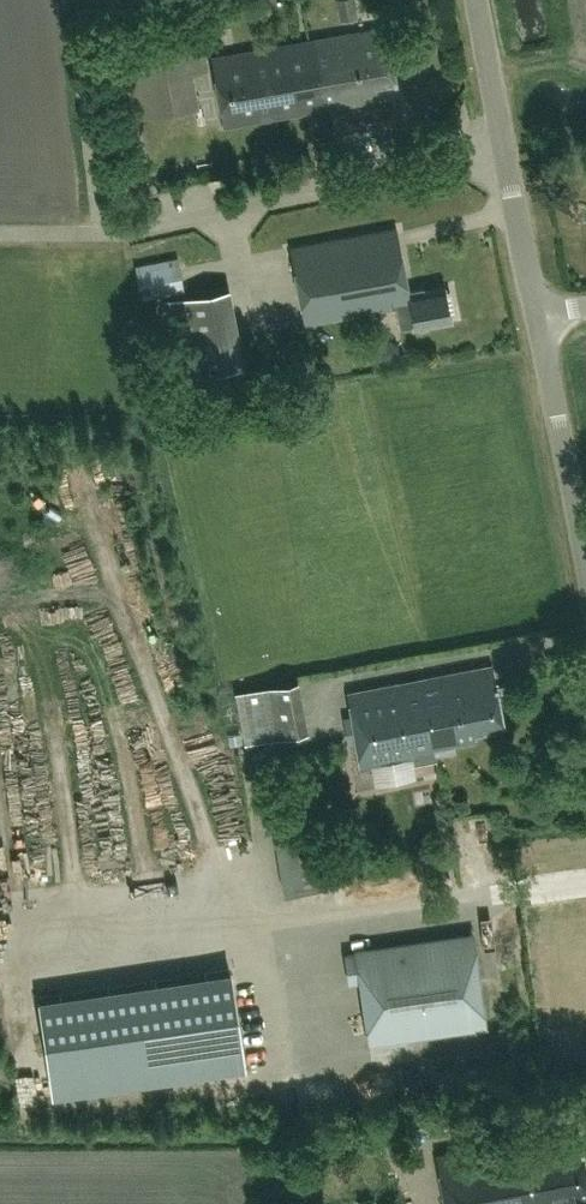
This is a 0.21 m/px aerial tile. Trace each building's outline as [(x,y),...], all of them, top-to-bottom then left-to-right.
[(341,19),(357,17),(355,0),(338,0),(341,19)] [(200,27),(117,40),(124,86),(123,86),(126,109),(128,109),(129,117),(165,111),(159,73),(207,66),(200,27)] [(386,27),(299,42),(311,110),(378,98),(375,83),(395,79),(386,27)] [(223,125),(311,110),(299,42),(212,57),(223,125)] [(400,327),(416,324),(419,328),(427,326),(429,322),(451,318),(450,314),(454,314),(452,300),(447,301),(445,286),(423,290),(421,282),(406,285),(395,226),(289,246),(303,322),(396,305),(400,327)] [(178,256),(135,265),(142,299),(185,290),(178,256)] [(229,287),(166,298),(180,376),(243,365),(229,287)] [(420,678),(434,752),(453,748),(452,742),(474,738),(472,729),(502,723),(491,664),(420,678)] [(435,757),(434,752),(420,678),(349,692),(362,766),(413,756),(413,761),(435,757)] [(295,681),(235,693),(245,742),(305,730),(295,681)] [(286,891),(322,885),(313,835),(276,841),(286,891)] [(368,1044),(487,1026),(473,930),(354,946),(354,950),(344,951),(349,983),(359,982),(368,1044)] [(244,1067),(230,970),(39,998),(53,1095),(244,1067)] [(445,1203),(551,1203),(554,1203),(552,1195),(585,1189),(585,1184),(578,1143),(548,1148),(546,1133),(436,1154),(445,1203)]
